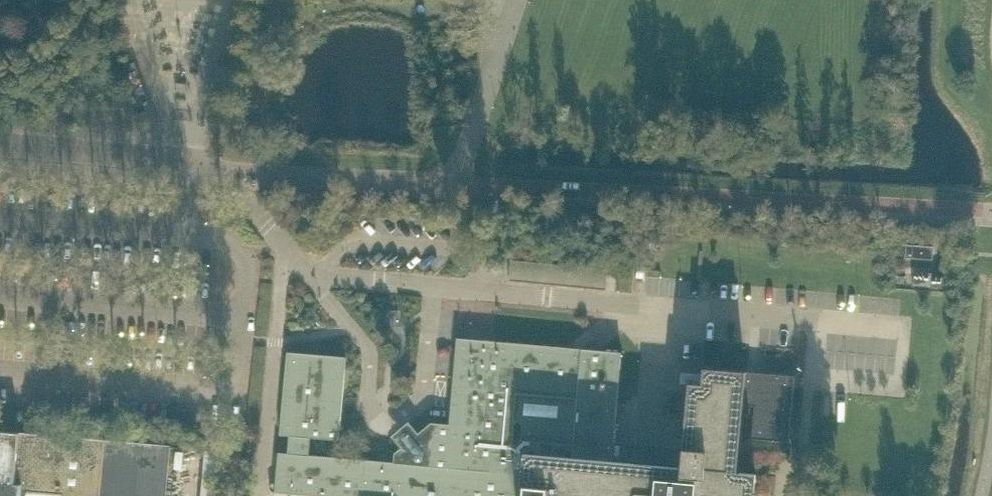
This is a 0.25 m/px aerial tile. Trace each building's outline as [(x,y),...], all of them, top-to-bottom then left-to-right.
[(933,261),(934,248),(907,246),(907,259),(933,261)] [(914,275),(913,284),(927,285),(943,286),(944,275),(931,275),(931,272),(914,271),(914,275)] [(288,351),(281,434),(290,435),(289,452),(279,451),(276,482),(275,490),(334,495),(754,495),(754,493),(756,473),(737,471),(743,404),(755,405),(752,438),(789,441),(795,375),(704,367),(702,384),(689,383),(681,467),(622,462),(622,459),(681,464),(683,447),(614,441),(618,393),(622,352),(603,350),(582,348),(581,356),(569,355),(569,347),(543,345),(458,338),(453,396),(451,419),(450,423),(450,424),(433,423),(419,434),(417,436),(413,430),(400,441),(405,446),(403,447),(398,452),(397,462),(310,454),(311,437),(340,439),(347,356),(288,351)] [(28,433),(0,431),(0,495),(22,495),(28,433)] [(170,446),(28,433),(22,495),(166,495),(170,446)]
